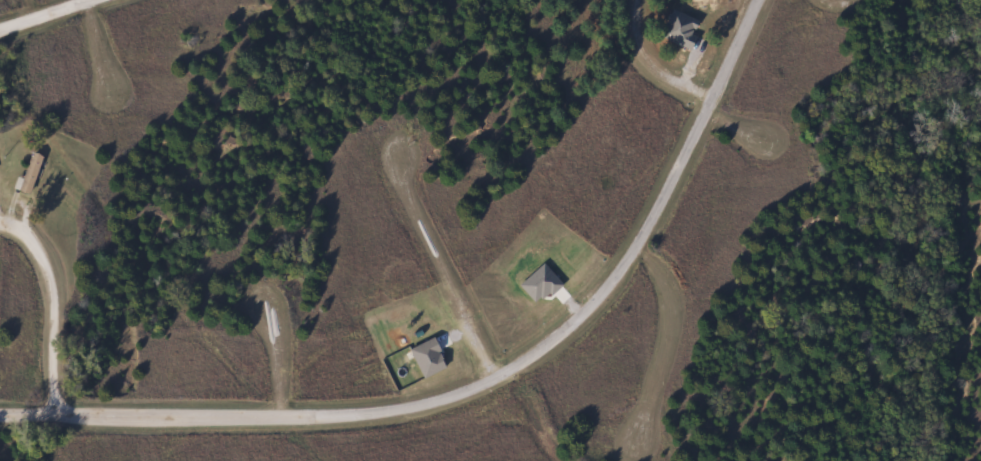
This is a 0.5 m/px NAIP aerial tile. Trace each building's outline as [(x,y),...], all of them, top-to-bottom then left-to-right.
[(655,35),(687,51),(694,37),(689,34),(695,22),(668,9),(655,35)] [(27,194),(38,156),(27,152),(19,178),(14,177),(10,189),(27,194)] [(406,350),(420,379),(443,367),(429,338),(406,350)]
